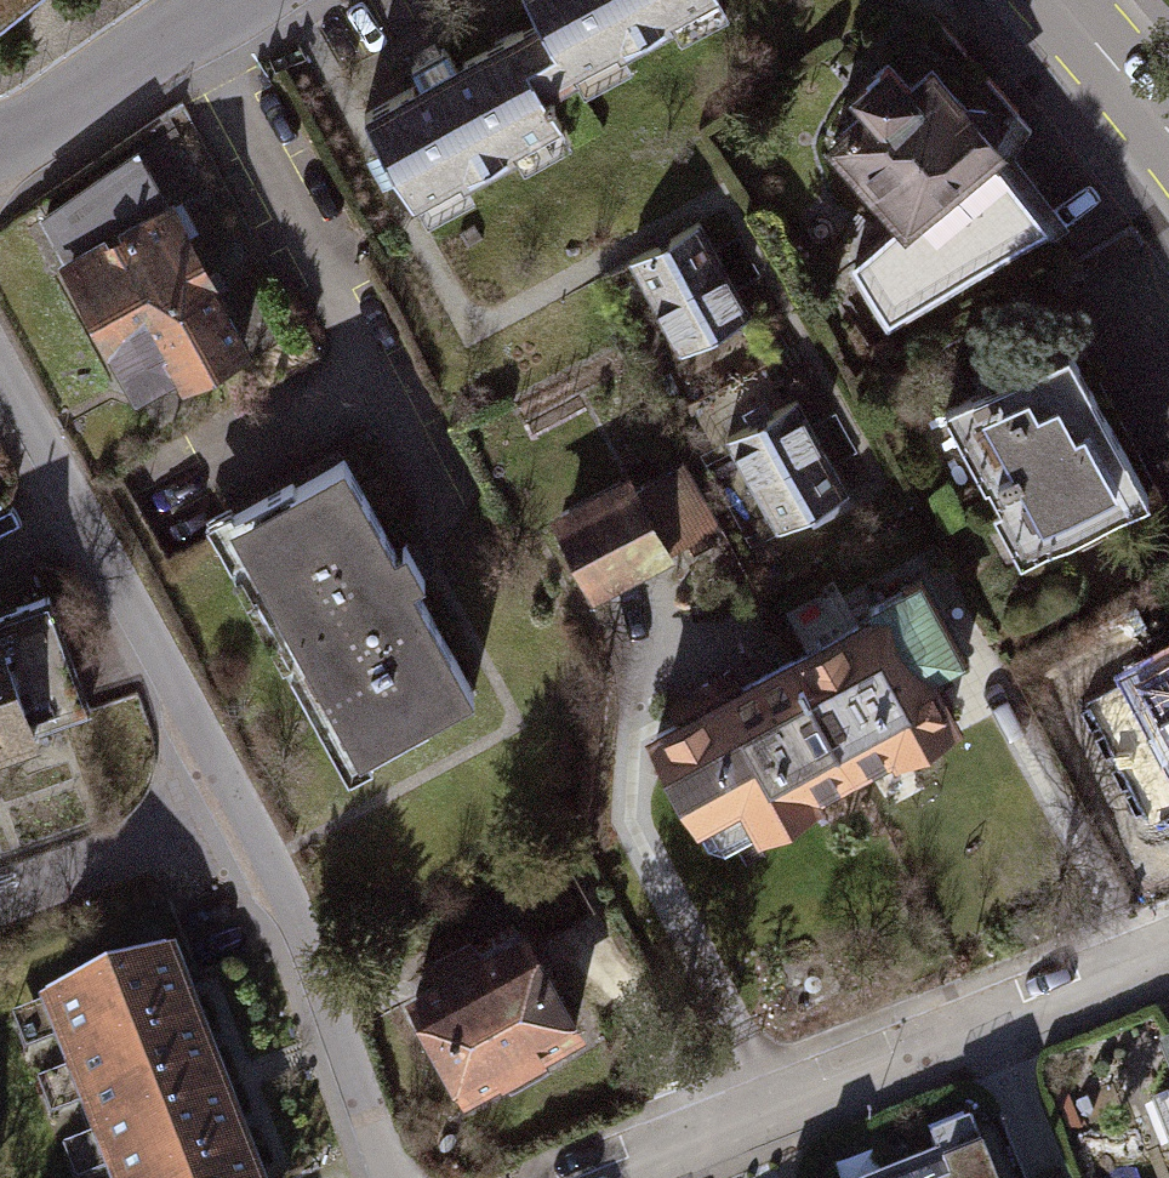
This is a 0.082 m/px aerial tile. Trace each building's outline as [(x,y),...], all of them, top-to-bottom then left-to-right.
[(374,116),(423,206),(558,140),(541,109),(710,14),(702,0),(498,0),(477,12),(495,44),(374,116)] [(884,67),(791,158),(882,251),(976,160),(884,67)] [(160,220),(39,278),(79,360),(120,341),(151,405),(230,367),(160,220)] [(699,238),(621,277),(666,367),(744,328),(699,238)] [(1048,364),(914,431),(990,582),(1124,515),(1048,364)] [(788,397),(710,438),(766,544),(844,504),(788,397)] [(342,460),(187,540),(318,794),(474,713),(342,460)] [(611,502),(532,545),(567,609),(646,566),(611,502)] [(919,574),(651,732),(700,815),(736,793),(759,831),(954,717),(932,679),(968,658),(919,574)] [(32,732),(31,728),(89,707),(49,597),(0,614),(0,743),(32,732)] [(1113,697),(1168,792),(1168,663),(1113,697)] [(509,957),(387,1037),(443,1123),(565,1044),(509,957)] [(30,1014),(93,1177),(235,1177),(154,966),(30,1014)] [(1135,1085),(1168,1165),(1168,1070),(1135,1085)] [(878,1177),(1005,1177),(988,1135),(878,1177)]
